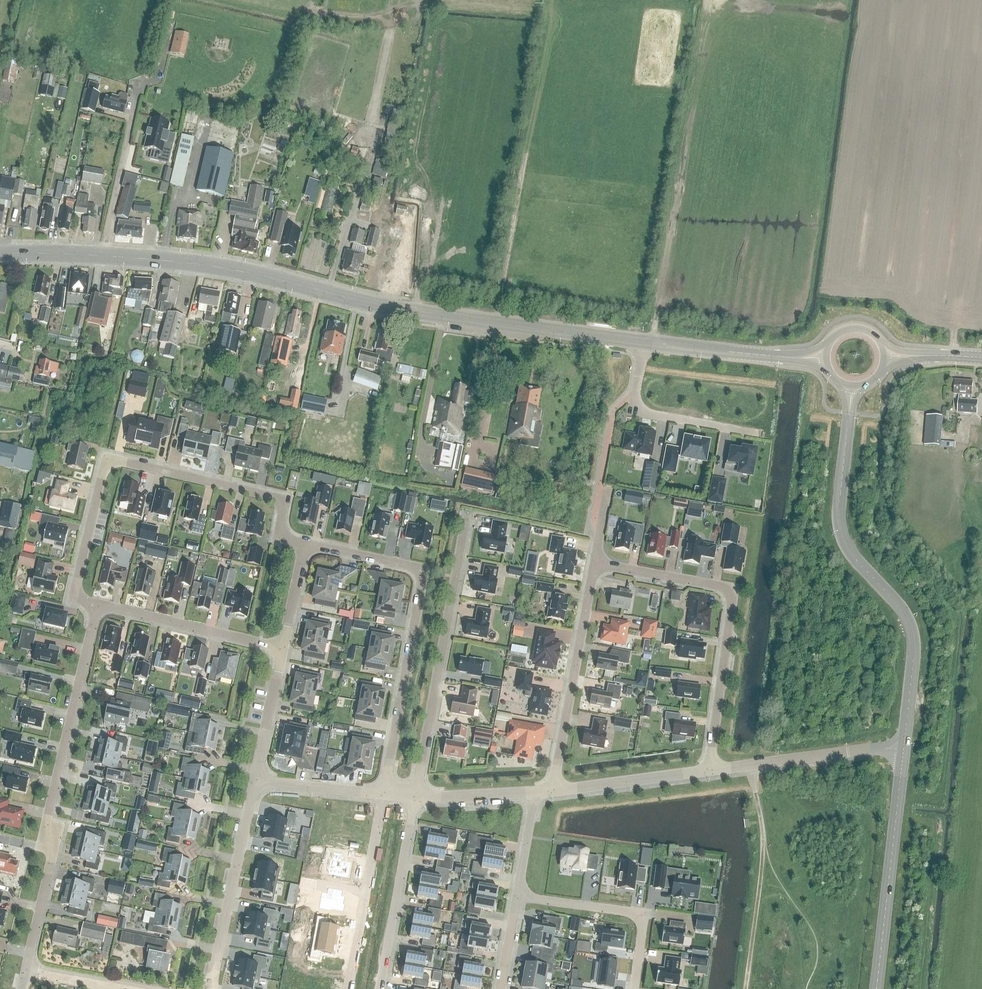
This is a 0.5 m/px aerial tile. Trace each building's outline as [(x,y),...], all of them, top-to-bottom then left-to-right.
[(14,83),(17,63),(4,61),(0,79),(0,81),(14,83)] [(39,95),(52,98),(56,78),(43,75),(39,95)] [(87,90),(81,109),(93,112),(98,93),(97,93),(99,85),(89,82),(87,90)] [(126,103),(127,96),(126,94),(120,93),(118,94),(117,97),(112,95),(111,98),(106,96),(103,108),(115,111),(116,110),(124,112),(126,103)] [(391,115),(387,131),(383,144),(394,147),(398,134),(404,109),(397,107),(395,116),(391,115)] [(192,117),(191,124),(205,126),(206,119),(192,117)] [(147,137),(144,148),(152,150),(150,159),(159,161),(158,161),(168,163),(174,135),(166,133),(168,123),(151,120),(148,131),(147,130),(146,136),(147,137)] [(194,138),(181,135),(174,166),(187,169),(194,138)] [(350,155),(355,157),(358,147),(353,145),(350,155)] [(196,190),(224,197),(234,155),(206,148),(196,190)] [(388,166),(381,164),(382,159),(377,158),(372,175),(384,179),(388,166)] [(81,182),(101,185),(104,171),(84,167),(81,182)] [(124,188),(116,216),(127,219),(137,187),(135,186),(137,177),(125,174),(122,187),(124,188)] [(0,186),(0,199),(11,201),(15,179),(10,178),(2,177),(0,186)] [(68,197),(71,180),(65,178),(61,195),(68,197)] [(304,196),(308,197),(307,202),(316,204),(320,180),(307,178),(304,196)] [(13,194),(21,196),(23,181),(16,180),(13,194)] [(166,193),(168,184),(160,183),(158,191),(166,193)] [(228,215),(235,217),(234,226),(233,226),(232,237),(234,237),(234,238),(232,248),(241,250),(241,251),(255,255),(257,247),(257,248),(259,242),(256,242),(258,231),(254,230),(263,188),(250,186),(247,204),(231,201),(228,215)] [(321,212),(330,214),(336,191),(328,189),(321,212)] [(263,202),(272,204),(274,192),(266,191),(263,202)] [(95,219),(96,217),(93,217),(95,204),(87,203),(88,195),(78,193),(76,205),(75,205),(74,212),(86,214),(86,218),(83,218),(82,224),(84,224),(83,233),(91,234),(91,233),(94,233),(95,219)] [(36,212),(39,198),(25,196),(23,210),(24,210),(25,210),(23,228),(34,230),(37,212),(36,212)] [(52,217),(53,210),(50,210),(52,198),(44,196),(42,208),(43,209),(40,228),(41,229),(42,230),(45,230),(46,229),(48,230),(50,217),(52,217)] [(72,212),(74,201),(67,199),(64,210),(62,210),(61,216),(62,216),(59,229),(60,229),(61,231),(66,232),(67,231),(68,231),(72,212)] [(134,211),(149,213),(150,202),(144,202),(144,204),(135,203),(134,211)] [(199,227),(201,213),(178,211),(177,227),(179,227),(178,239),(195,241),(197,227),(199,227)] [(280,244),(280,243),(282,243),(284,247),(282,255),(285,255),(285,257),(288,257),(289,257),(291,257),(292,254),(295,255),(298,242),(300,241),(301,234),(295,232),(295,230),(296,230),(285,227),(288,214),(278,212),(274,228),(271,241),(280,244)] [(118,222),(116,236),(141,239),(143,221),(129,220),(129,222),(124,221),(118,220),(118,222)] [(366,247),(375,249),(380,231),(371,228),(366,247)] [(349,242),(361,245),(364,232),(353,229),(349,242)] [(362,265),(364,255),(345,250),(342,260),(344,260),(341,271),(357,275),(359,264),(362,265)] [(86,295),(89,276),(71,274),(69,292),(86,295)] [(46,296),(50,281),(45,280),(44,278),(40,277),(39,278),(37,278),(33,294),(34,294),(33,301),(38,302),(37,304),(44,306),(46,296)] [(120,297),(123,279),(104,277),(101,296),(91,295),(85,323),(106,326),(113,296),(120,297)] [(140,302),(148,303),(150,291),(151,280),(135,279),(134,289),(128,289),(128,288),(125,299),(134,300),(133,305),(139,306),(140,302)] [(157,312),(166,314),(171,315),(172,314),(178,285),(162,282),(158,303),(159,303),(157,312)] [(0,283),(0,321),(2,313),(4,313),(9,296),(7,295),(10,286),(2,284),(3,283),(0,283)] [(57,289),(55,309),(65,310),(67,290),(57,289)] [(201,289),(199,304),(207,306),(206,312),(212,313),(213,307),(217,307),(219,293),(201,289)] [(237,315),(240,296),(228,294),(226,304),(225,304),(222,321),(229,322),(230,314),(237,315)] [(252,328),(268,332),(274,307),(258,303),(252,328)] [(40,322),(46,324),(50,309),(43,307),(40,322)] [(80,307),(78,317),(84,319),(86,309),(80,307)] [(146,310),(143,325),(151,327),(154,311),(146,310)] [(206,311),(204,321),(211,323),(210,327),(215,328),(218,317),(211,316),(212,313),(206,312),(206,311)] [(289,315),(285,335),(287,336),(291,337),(292,337),(298,338),(301,324),(298,324),(300,313),(293,311),(292,315),(289,315)] [(171,315),(166,314),(157,347),(164,349),(162,356),(172,359),(184,318),(172,314),(171,315)] [(319,352),(341,357),(345,335),(343,335),(345,325),(327,322),(325,331),(324,330),(319,352)] [(216,351),(235,355),(240,331),(221,327),(216,351)] [(374,371),(375,365),(376,366),(377,360),(390,363),(393,351),(386,349),(390,334),(380,331),(376,344),(375,343),(374,349),(378,350),(376,355),(360,351),(358,361),(362,362),(360,368),(374,371)] [(262,348),(258,366),(266,367),(270,349),(274,335),(266,333),(265,334),(262,347),(262,348)] [(277,337),(272,360),(286,363),(292,337),(291,337),(287,336),(286,339),(277,337)] [(32,383),(49,386),(50,380),(48,380),(48,377),(49,371),(55,373),(56,364),(51,362),(41,360),(39,367),(36,367),(34,374),(36,375),(36,377),(34,377),(32,383)] [(397,365),(395,373),(403,374),(405,375),(412,376),(425,379),(426,371),(397,365)] [(6,378),(22,383),(24,373),(9,368),(6,378)] [(363,372),(360,381),(378,388),(381,378),(363,372)] [(4,387),(3,390),(9,391),(11,381),(0,379),(0,386),(4,387)] [(960,395),(958,412),(976,414),(978,401),(971,400),(971,396),(973,382),(955,380),(954,394),(960,395)] [(128,393),(144,397),(147,386),(130,382),(128,393)] [(161,382),(158,382),(156,390),(163,392),(164,388),(161,382)] [(470,404),(472,391),(467,390),(466,397),(463,396),(465,386),(455,384),(452,400),(438,398),(432,427),(442,429),(441,432),(458,435),(462,415),(460,415),(463,402),(470,404)] [(513,405),(507,437),(521,439),(525,440),(526,439),(534,440),(535,434),(540,435),(542,424),(537,423),(540,410),(537,409),(540,391),(519,387),(516,406),(513,405)] [(304,395),(301,409),(323,414),(325,407),(311,404),(312,397),(304,395)] [(184,409),(194,412),(196,406),(186,403),(184,409)] [(924,445),(941,447),(943,417),(926,416),(924,445)] [(135,443),(142,444),(147,422),(132,418),(126,442),(135,444),(135,443)] [(147,422),(142,444),(149,446),(149,447),(157,449),(161,434),(168,436),(172,421),(158,418),(156,424),(147,422)] [(256,420),(248,418),(246,425),(254,427),(256,420)] [(182,455),(194,458),(199,435),(187,432),(189,427),(180,424),(177,437),(185,439),(182,455)] [(650,456),(655,432),(640,430),(639,436),(626,433),(623,449),(636,452),(636,454),(650,456)] [(199,435),(194,458),(206,460),(210,445),(218,447),(221,434),(212,432),(211,438),(199,435)] [(50,444),(57,446),(60,436),(52,434),(50,444)] [(228,438),(225,453),(231,454),(231,453),(231,451),(237,453),(237,455),(235,459),(234,467),(242,469),(242,467),(246,468),(245,469),(246,470),(250,450),(244,448),(245,442),(228,438)] [(662,470),(674,473),(677,456),(681,457),(681,458),(704,462),(708,442),(700,441),(700,440),(698,440),(698,441),(694,440),(694,439),(693,439),(693,440),(685,438),(682,451),(678,450),(678,449),(667,447),(662,470)] [(434,449),(438,450),(435,467),(457,471),(462,447),(441,443),(441,440),(436,439),(434,449)] [(29,472),(33,451),(0,444),(0,466),(29,472)] [(68,466),(82,470),(87,448),(73,444),(73,445),(68,444),(67,451),(71,452),(68,466)] [(250,450),(246,470),(246,468),(250,469),(249,470),(258,472),(261,458),(269,460),(271,448),(258,445),(257,452),(250,450)] [(755,451),(729,446),(725,465),(739,468),(738,474),(752,476),(753,467),(752,466),(755,451)] [(641,488),(656,491),(660,465),(658,464),(645,462),(641,488)] [(465,471),(462,486),(484,491),(487,476),(465,471)] [(712,478),(708,500),(720,503),(725,481),(712,478)] [(49,506),(72,511),(76,497),(66,495),(68,484),(57,481),(54,492),(52,492),(49,506)] [(124,483),(120,503),(128,505),(126,514),(132,515),(141,517),(144,503),(145,498),(136,496),(139,486),(124,483)] [(300,521),(315,525),(319,506),(327,508),(331,491),(317,488),(314,502),(305,500),(300,521)] [(151,514),(168,518),(168,516),(170,516),(171,509),(170,508),(173,495),(171,495),(171,493),(159,491),(159,492),(156,491),(151,514)] [(626,491),(624,501),(641,504),(643,495),(626,491)] [(392,511),(403,513),(406,496),(396,494),(392,511)] [(188,497),(183,519),(193,521),(191,532),(202,535),(206,519),(198,517),(202,501),(188,497)] [(353,498),(350,512),(346,511),(344,508),(334,514),(338,519),(336,530),(350,534),(354,517),(362,519),(366,501),(353,498)] [(681,500),(680,507),(687,508),(688,501),(681,500)] [(15,531),(20,506),(4,503),(0,518),(0,527),(15,531)] [(686,516),(700,519),(703,505),(689,503),(686,516)] [(211,520),(215,521),(215,522),(223,524),(220,538),(232,541),(235,526),(228,524),(232,508),(219,505),(217,513),(213,511),(211,520)] [(722,513),(724,507),(714,505),(713,511),(722,513)] [(240,518),(237,532),(237,533),(238,532),(261,537),(264,524),(262,523),(264,515),(251,512),(249,520),(248,520),(247,521),(241,519),(241,518),(240,518)] [(58,526),(59,519),(60,519),(41,514),(39,523),(46,524),(44,535),(43,539),(56,543),(55,546),(64,548),(68,531),(68,529),(58,526)] [(369,536),(385,539),(389,522),(391,523),(392,516),(384,515),(383,517),(374,515),(372,523),(371,523),(369,531),(370,531),(369,536)] [(615,528),(616,516),(608,516),(607,527),(615,528)] [(482,547),(482,549),(503,553),(506,538),(504,538),(507,524),(493,522),(490,535),(484,534),(483,541),(482,542),(481,546),(482,547)] [(618,528),(614,549),(628,551),(630,544),(640,546),(644,526),(620,522),(619,528),(618,528)] [(415,540),(414,546),(428,549),(433,528),(418,525),(418,526),(408,524),(405,538),(415,540)] [(733,572),(740,573),(741,564),(743,564),(745,552),(740,551),(741,545),(736,544),(739,528),(724,525),(721,542),(728,543),(723,570),(733,572)] [(139,539),(152,542),(155,529),(142,527),(139,539)] [(523,527),(522,534),(529,535),(530,528),(523,527)] [(0,546),(0,553),(9,555),(14,531),(7,529),(3,543),(1,542),(0,546)] [(647,555),(662,558),(664,546),(669,547),(677,549),(680,533),(672,531),(671,538),(666,537),(651,534),(647,555)] [(133,551),(135,538),(107,535),(107,542),(120,544),(120,549),(133,551)] [(549,553),(558,554),(555,573),(571,576),(576,552),(562,549),(564,539),(552,537),(549,553)] [(703,542),(687,539),(683,561),(699,564),(700,556),(704,557),(713,559),(716,546),(703,543),(703,542)] [(33,552),(35,545),(25,542),(23,549),(33,552)] [(144,555),(164,560),(167,548),(147,543),(144,555)] [(246,563),(260,566),(264,550),(249,547),(246,563)] [(21,553),(19,561),(34,564),(36,557),(21,553)] [(106,559),(105,565),(104,564),(99,584),(113,588),(115,581),(124,583),(127,571),(118,569),(118,568),(113,567),(114,562),(114,561),(113,560),(106,559)] [(50,576),(53,564),(39,561),(36,573),(35,573),(32,588),(33,589),(33,591),(34,593),(38,594),(41,593),(41,591),(53,593),(57,578),(50,576)] [(163,599),(179,603),(183,585),(190,586),(194,567),(181,564),(178,580),(168,578),(163,599)] [(314,585),(336,589),(337,583),(356,570),(340,566),(339,571),(332,575),(322,573),(322,571),(317,570),(314,585)] [(476,576),(473,591),(494,595),(496,580),(498,568),(484,566),(482,577),(476,576)] [(522,569),(511,567),(509,577),(520,579),(522,569)] [(135,593),(148,596),(151,582),(153,583),(155,574),(139,570),(135,585),(137,585),(135,593)] [(217,583),(225,585),(228,572),(220,570),(217,583)] [(380,597),(401,601),(404,586),(399,585),(399,587),(388,585),(384,578),(384,574),(368,571),(381,590),(380,597)] [(521,583),(533,586),(535,577),(523,575),(521,583)] [(193,582),(190,597),(197,599),(199,599),(197,608),(209,610),(211,602),(212,602),(216,587),(215,587),(202,584),(201,584),(193,582)] [(547,618),(563,621),(567,598),(552,595),(554,586),(537,583),(536,591),(547,593),(546,602),(550,603),(547,618)] [(336,589),(314,585),(312,594),(314,594),(313,598),(316,599),(315,605),(334,609),(336,602),(333,602),(336,589)] [(619,594),(612,593),(610,606),(629,609),(631,596),(630,596),(630,591),(620,589),(619,594)] [(236,617),(243,618),(244,617),(246,617),(252,595),(237,591),(236,593),(228,591),(224,606),(233,608),(231,614),(236,615),(236,617)] [(671,602),(679,603),(680,594),(672,593),(671,602)] [(9,612),(21,615),(25,597),(13,594),(9,612)] [(705,597),(689,595),(687,608),(690,608),(687,627),(700,629),(700,630),(708,631),(709,623),(708,623),(710,610),(704,609),(705,597)] [(401,601),(380,597),(377,609),(375,609),(374,615),(393,619),(394,613),(397,614),(398,609),(399,609),(401,601)] [(476,617),(475,621),(468,620),(465,635),(486,639),(489,624),(488,624),(491,611),(477,608),(477,610),(476,615),(475,616),(476,617)] [(337,616),(352,619),(354,611),(338,609),(337,616)] [(514,611),(503,609),(502,617),(513,619),(514,611)] [(66,619),(67,615),(46,610),(43,624),(63,629),(64,626),(66,627),(68,619),(66,619)] [(305,629),(303,637),(325,642),(327,629),(330,630),(331,623),(311,619),(310,625),(308,624),(307,629),(305,629)] [(601,640),(624,644),(628,624),(612,621),(611,628),(604,626),(601,640)] [(641,637),(653,639),(656,623),(644,621),(641,637)] [(119,642),(121,631),(107,627),(105,635),(104,635),(100,650),(117,654),(120,642),(119,642)] [(522,630),(513,628),(512,637),(521,638),(522,630)] [(23,630),(19,646),(31,648),(34,633),(23,630)] [(372,637),(370,649),(391,653),(393,645),(391,644),(392,640),(390,639),(391,633),(371,630),(370,636),(372,637)] [(663,645),(675,647),(677,632),(665,630),(663,645)] [(555,665),(558,644),(552,642),(553,634),(538,632),(533,661),(537,662),(536,666),(551,669),(552,665),(555,665)] [(138,663),(137,662),(134,677),(146,680),(149,665),(143,664),(149,637),(135,634),(130,656),(139,658),(138,663)] [(325,642),(303,637),(301,646),(303,646),(302,650),(305,651),(304,657),(323,661),(325,655),(322,654),(325,642)] [(705,645),(697,643),(697,642),(681,640),(678,658),(695,660),(695,658),(703,659),(705,645)] [(162,654),(157,653),(153,667),(164,669),(165,664),(175,666),(180,644),(165,641),(162,654)] [(652,643),(643,642),(641,658),(650,659),(652,643)] [(57,656),(59,650),(50,648),(37,645),(34,660),(55,665),(57,656)] [(527,648),(511,645),(510,652),(526,655),(527,648)] [(186,649),(183,660),(184,661),(184,660),(190,662),(189,667),(203,670),(208,650),(194,647),(193,651),(186,650),(186,649)] [(391,653),(370,649),(368,662),(365,661),(364,668),(384,671),(385,665),(387,666),(388,661),(390,662),(391,653)] [(617,658),(599,654),(596,669),(615,672),(617,663),(628,665),(630,653),(618,651),(617,658)] [(232,680),(238,657),(221,653),(217,669),(211,667),(208,681),(214,683),(216,676),(232,680)] [(112,672),(119,674),(123,660),(115,658),(112,672)] [(461,658),(458,672),(467,673),(471,674),(470,675),(480,677),(481,674),(483,663),(483,661),(469,658),(469,660),(461,658)] [(15,675),(18,663),(0,659),(0,672),(15,675)] [(653,677),(669,679),(671,670),(655,668),(653,677)] [(294,681),(292,689),(313,694),(316,681),(319,682),(320,675),(301,671),(299,677),(297,676),(296,681),(294,681)] [(529,688),(531,675),(520,673),(517,689),(525,690),(524,696),(532,698),(530,712),(545,715),(550,692),(529,688)] [(31,676),(25,674),(24,680),(30,682),(28,690),(48,695),(52,680),(31,675),(31,676)] [(636,683),(635,686),(645,688),(647,676),(640,675),(638,683),(636,683)] [(483,685),(499,688),(501,680),(485,677),(483,685)] [(195,695),(203,697),(206,681),(198,679),(195,695)] [(363,689),(361,702),(382,705),(383,697),(382,697),(383,692),(380,692),(381,686),(361,682),(360,689),(363,689)] [(632,696),(634,684),(624,682),(622,693),(632,696)] [(700,686),(678,683),(676,697),(698,700),(698,698),(699,698),(700,692),(699,692),(700,686)] [(621,687),(607,684),(606,693),(592,690),(589,705),(601,707),(601,708),(609,710),(611,700),(619,701),(621,687)] [(450,713),(472,717),(475,702),(474,702),(477,690),(463,687),(462,689),(463,689),(462,694),(461,696),(462,696),(462,700),(453,698),(450,713)] [(313,694),(292,689),(290,698),(292,698),(291,703),(294,703),(293,709),(312,713),(313,707),(311,706),(313,694)] [(163,701),(172,703),(174,694),(165,692),(163,701)] [(150,702),(117,694),(115,701),(111,700),(109,709),(107,708),(103,726),(104,726),(105,720),(117,723),(118,722),(127,724),(130,714),(128,713),(129,711),(147,715),(150,702)] [(643,704),(656,706),(657,699),(644,697),(643,704)] [(200,709),(202,701),(189,699),(187,706),(200,709)] [(31,703),(18,700),(15,712),(22,714),(20,723),(40,728),(44,713),(29,710),(31,703)] [(382,705),(361,702),(358,714),(356,714),(354,720),(374,724),(375,718),(378,718),(379,714),(380,714),(382,705)] [(175,715),(188,717),(190,709),(177,706),(175,715)] [(642,717),(649,718),(651,707),(644,706),(642,717)] [(195,728),(193,733),(215,738),(217,726),(209,725),(210,724),(203,722),(205,716),(192,713),(189,727),(195,728)] [(679,722),(680,715),(665,713),(664,721),(674,722),(672,735),(673,735),(672,743),(671,743),(671,744),(685,742),(685,741),(684,741),(685,737),(693,738),(694,724),(679,722)] [(592,727),(593,728),(592,732),(585,730),(582,745),(603,749),(606,734),(605,734),(607,722),(593,719),(592,727)] [(283,733),(281,741),(303,746),(305,733),(308,734),(309,727),(290,723),(288,729),(286,728),(285,733),(283,733)] [(530,756),(531,753),(533,742),(540,744),(543,728),(511,723),(508,738),(518,740),(516,751),(516,753),(518,755),(520,756),(526,757),(528,757),(530,756)] [(453,737),(455,737),(454,742),(445,741),(442,755),(464,759),(467,745),(463,744),(464,739),(466,728),(455,726),(453,737)] [(476,729),(474,738),(490,741),(491,732),(476,729)] [(6,732),(4,741),(14,743),(10,759),(32,764),(36,748),(20,744),(22,735),(6,732)] [(215,738),(193,733),(192,739),(187,738),(184,751),(197,754),(198,748),(204,749),(205,748),(213,750),(215,738)] [(316,771),(329,773),(330,765),(324,764),(325,757),(334,758),(335,751),(327,750),(329,734),(321,733),(316,771)] [(343,753),(351,754),(372,758),(374,749),(372,749),(373,744),(370,744),(371,738),(354,735),(353,740),(346,739),(343,753)] [(97,753),(118,758),(120,752),(125,753),(128,740),(115,737),(114,744),(108,742),(108,743),(99,741),(97,753)] [(148,740),(143,762),(153,764),(158,742),(148,740)] [(281,741),(278,756),(283,757),(283,755),(294,757),(298,764),(297,768),(314,772),(301,752),(303,746),(281,741)] [(167,752),(169,745),(160,743),(158,750),(167,752)] [(118,758),(97,753),(94,764),(102,766),(102,767),(104,767),(103,770),(107,771),(105,779),(129,784),(131,774),(121,771),(122,765),(117,763),(118,758)] [(344,760),(343,766),(331,774),(347,777),(348,773),(355,768),(365,770),(365,772),(370,773),(372,758),(351,754),(350,761),(344,760)] [(185,773),(184,778),(206,783),(208,771),(200,770),(200,769),(194,768),(195,761),(183,758),(180,772),(185,773)] [(5,788),(25,793),(28,779),(15,776),(16,769),(3,766),(0,778),(7,780),(5,788)] [(160,775),(153,774),(149,794),(156,796),(160,775)] [(134,776),(132,784),(142,785),(144,777),(134,776)] [(206,783),(184,778),(183,784),(178,783),(175,796),(188,799),(189,793),(195,794),(195,793),(203,795),(206,783)] [(89,788),(86,799),(107,804),(110,792),(115,793),(117,787),(104,784),(103,790),(97,789),(97,790),(89,788)] [(107,804),(86,799),(83,811),(91,813),(91,814),(97,815),(95,822),(108,825),(111,811),(106,810),(107,804)] [(4,808),(6,802),(0,800),(0,824),(4,825),(4,823),(18,827),(21,812),(4,808)] [(176,818),(175,824),(196,828),(199,816),(191,815),(191,814),(185,813),(186,806),(173,803),(171,817),(176,818)] [(332,815),(315,812),(313,823),(330,826),(332,815)] [(289,833),(291,827),(294,827),(296,815),(288,813),(286,821),(267,817),(266,823),(265,823),(264,827),(289,833)] [(196,828),(175,824),(174,829),(168,828),(166,842),(178,844),(180,838),(186,839),(186,838),(194,840),(196,828)] [(262,839),(276,842),(274,850),(289,853),(291,840),(288,840),(289,833),(264,827),(263,832),(264,833),(262,839)] [(426,843),(426,846),(446,850),(447,844),(455,845),(457,832),(442,829),(441,837),(427,835),(426,843)] [(78,834),(75,846),(96,851),(98,845),(103,847),(106,833),(93,830),(92,837),(86,835),(86,836),(78,834)] [(476,833),(469,832),(467,840),(475,841),(476,833)] [(136,836),(125,833),(123,844),(133,847),(136,836)] [(484,850),(483,857),(503,860),(503,857),(505,858),(507,849),(492,846),(493,840),(480,838),(478,849),(484,850)] [(136,848),(155,852),(157,843),(138,839),(136,848)] [(96,851),(75,846),(72,858),(80,860),(86,862),(84,868),(97,871),(100,858),(95,857),(96,851)] [(426,846),(425,850),(423,858),(437,861),(437,860),(437,861),(436,868),(451,871),(453,858),(444,857),(446,850),(426,846)] [(167,863),(166,869),(187,873),(189,861),(181,860),(182,859),(175,858),(177,851),(164,849),(161,862),(167,863)] [(585,868),(596,869),(598,856),(587,854),(588,851),(574,849),(574,851),(562,849),(560,866),(572,867),(572,870),(585,871),(585,868)] [(331,859),(330,859),(327,874),(348,878),(351,862),(342,861),(343,854),(333,852),(331,859)] [(14,874),(17,862),(10,860),(10,856),(0,854),(0,871),(14,874)] [(503,860),(483,857),(482,864),(476,863),(474,874),(486,876),(488,870),(502,873),(504,864),(502,864),(503,860)] [(254,877),(277,882),(281,861),(268,859),(267,866),(257,864),(256,872),(255,872),(255,873),(256,873),(255,877),(254,877)] [(621,865),(618,888),(633,890),(634,882),(644,883),(646,870),(636,869),(636,867),(630,866),(628,866),(621,865)] [(665,888),(665,886),(675,887),(674,894),(677,894),(676,896),(682,897),(687,897),(688,897),(688,895),(699,897),(701,879),(677,876),(678,869),(668,867),(668,866),(659,865),(656,886),(665,888)] [(187,873),(166,869),(164,874),(159,873),(156,887),(169,889),(170,883),(176,884),(177,883),(185,885),(187,873)] [(419,883),(419,886),(438,889),(440,883),(446,884),(449,871),(435,869),(434,877),(434,876),(420,874),(419,883)] [(598,896),(599,877),(586,876),(584,895),(598,896)] [(67,881),(64,893),(85,898),(87,892),(92,893),(95,880),(82,877),(81,884),(75,882),(75,883),(67,881)] [(254,882),(252,891),(261,892),(260,900),(272,902),(277,882),(254,877),(255,877),(254,882),(253,881),(253,882),(254,882)] [(477,890),(476,896),(495,900),(496,897),(497,897),(498,888),(485,886),(486,879),(473,877),(471,888),(477,890)] [(145,886),(152,887),(154,880),(146,878),(145,886)] [(110,879),(107,893),(122,896),(125,882),(110,879)] [(438,889),(419,886),(418,889),(417,889),(416,897),(429,900),(428,906),(440,908),(442,897),(437,896),(438,889)] [(321,891),(318,908),(332,911),(332,909),(344,911),(345,903),(343,903),(345,896),(342,895),(343,890),(327,887),(326,892),(321,891)] [(85,898),(64,893),(61,904),(69,906),(69,907),(75,909),(73,915),(86,918),(89,905),(84,903),(85,898)] [(157,908),(156,914),(178,918),(180,906),(172,905),(172,904),(166,903),(167,896),(155,894),(152,907),(157,908)] [(296,897),(288,895),(286,904),(295,905),(296,897)] [(479,915),(480,909),(494,912),(495,903),(495,900),(476,896),(474,903),(469,902),(467,913),(479,915)] [(412,922),(411,925),(431,929),(432,922),(438,923),(440,910),(428,908),(426,916),(413,913),(411,922),(412,922)] [(246,920),(245,925),(265,929),(266,923),(274,924),(277,912),(263,909),(262,917),(248,914),(246,920)] [(310,912),(296,910),(294,924),(300,925),(301,919),(309,920),(310,912)] [(178,918),(156,914),(155,919),(150,918),(147,932),(160,934),(161,928),(167,929),(167,928),(175,930),(178,918)] [(711,932),(713,918),(697,916),(695,930),(711,932)] [(98,917),(96,924),(116,929),(118,921),(98,917)] [(118,927),(123,928),(126,918),(120,917),(118,927)] [(317,917),(313,938),(336,942),(339,929),(325,926),(327,919),(317,917)] [(466,917),(464,928),(470,929),(469,936),(488,939),(489,936),(491,928),(477,925),(479,919),(466,917)] [(531,934),(552,938),(554,931),(559,932),(561,920),(549,917),(548,923),(533,921),(531,929),(532,929),(531,934)] [(663,927),(661,942),(683,945),(685,930),(684,930),(685,924),(670,922),(670,923),(672,923),(672,929),(663,927)] [(106,928),(83,923),(81,931),(91,934),(90,938),(103,941),(106,928)] [(244,930),(243,936),(257,939),(255,947),(269,950),(272,937),(264,935),(265,929),(245,925),(244,930)] [(431,929),(411,925),(411,928),(410,928),(409,937),(422,939),(421,946),(434,948),(436,937),(430,935),(431,929)] [(68,947),(77,949),(79,941),(76,940),(77,933),(57,928),(56,934),(54,934),(51,947),(52,947),(53,942),(68,946),(68,947)] [(595,944),(594,951),(606,953),(607,946),(622,948),(624,933),(602,930),(600,944),(595,944)] [(147,948),(146,953),(149,954),(146,967),(164,971),(167,971),(168,965),(170,957),(163,956),(163,952),(165,952),(166,942),(121,933),(119,942),(147,948)] [(552,938),(531,934),(531,936),(530,936),(529,944),(530,944),(529,946),(543,949),(542,955),(554,957),(556,946),(551,945),(552,938)] [(103,943),(102,952),(108,953),(110,944),(111,945),(113,937),(105,935),(103,943)] [(455,949),(454,953),(458,954),(472,957),(473,949),(486,951),(487,951),(488,942),(488,939),(469,936),(468,936),(462,935),(461,940),(459,950),(455,949)] [(334,955),(336,942),(313,938),(309,958),(319,960),(321,953),(334,955)] [(405,961),(404,965),(424,968),(425,961),(430,962),(432,951),(420,949),(419,955),(406,953),(404,961),(405,961)] [(690,963),(706,965),(707,957),(691,955),(690,963)] [(235,968),(234,973),(255,978),(260,979),(261,971),(264,971),(267,959),(253,956),(252,964),(238,961),(236,969),(235,968)] [(463,968),(461,975),(481,979),(482,975),(482,976),(484,967),(470,964),(471,958),(459,956),(457,967),(463,968)] [(664,969),(658,968),(655,983),(679,986),(681,971),(679,971),(680,959),(665,957),(664,969)] [(604,962),(601,986),(617,988),(618,976),(622,977),(622,973),(619,973),(620,960),(619,960),(619,964),(604,962)] [(525,966),(523,976),(545,980),(546,973),(551,974),(553,963),(541,961),(540,967),(526,964),(526,966),(525,966)] [(424,968),(404,965),(404,968),(403,968),(402,976),(415,979),(414,985),(426,987),(429,976),(423,975),(424,968)] [(432,980),(440,982),(442,973),(433,971),(432,980)] [(233,986),(246,988),(263,988),(258,987),(260,979),(255,978),(234,973),(233,978),(234,978),(233,986)] [(461,975),(460,982),(455,981),(453,988),(466,988),(472,988),(480,988),(481,982),(481,979),(461,975)] [(523,976),(521,986),(522,986),(522,988),(526,988),(548,988),(544,987),(545,980),(523,976)]
